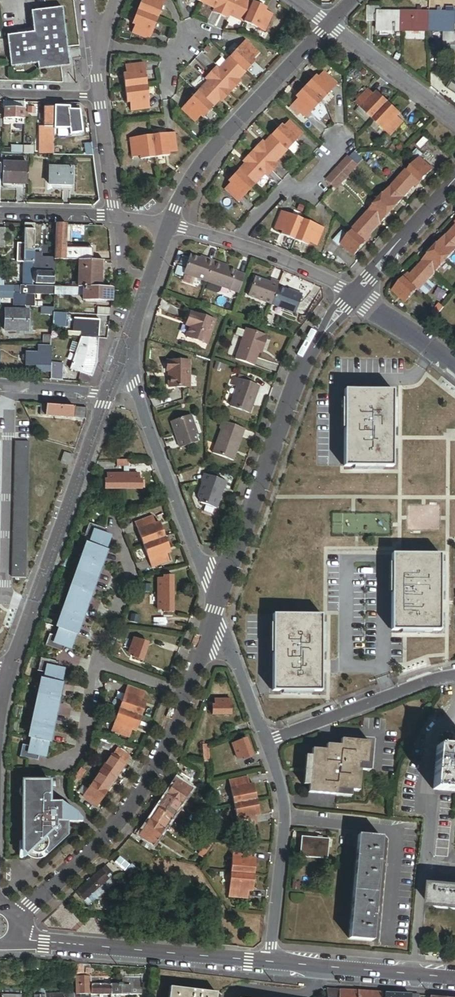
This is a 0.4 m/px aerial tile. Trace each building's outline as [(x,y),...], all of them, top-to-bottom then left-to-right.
[(149,41),(165,0),(141,0),(132,25),(134,26),(131,34),(149,41)] [(265,32),(272,15),(265,12),(267,9),(248,0),(194,0),(214,9),(212,12),(228,19),(229,16),(265,32)] [(371,22),(379,22),(380,12),(380,6),(371,6),(371,22)] [(7,37),(12,68),(39,65),(40,70),(71,66),(63,8),(31,12),(34,33),(7,37)] [(404,32),(404,13),(382,12),(380,12),(379,22),(379,32),(404,32)] [(431,33),(431,13),(404,13),(404,32),(431,33)] [(431,13),(431,33),(454,33),(454,13),(431,13)] [(207,82),(181,110),(195,123),(200,117),(203,120),(222,99),(224,101),(239,85),(237,83),(256,63),(253,60),(259,54),(245,41),(219,69),(216,67),(205,80),(207,82)] [(131,111),(150,109),(144,64),(125,66),(126,74),(123,75),(127,104),(130,103),(131,111)] [(292,106),(306,119),(337,85),(323,72),(317,78),(315,76),(295,98),(297,100),(292,106)] [(451,83),(444,94),(454,101),(454,85),(451,83)] [(370,90),(356,104),(391,137),(404,122),(395,114),(398,111),(382,95),(379,98),(370,90)] [(24,102),(4,101),(4,109),(24,110),(24,102)] [(54,128),(54,108),(44,108),(44,115),(44,120),(44,128),(54,128)] [(82,134),(78,108),(54,108),(54,128),(54,131),(70,131),(70,136),(82,134)] [(24,120),(24,110),(4,109),(4,119),(24,120)] [(230,184),(224,190),(238,203),(263,177),(265,179),(280,164),(278,161),(303,135),(289,121),(283,128),(281,126),(262,146),(260,144),(245,160),(247,162),(228,182),(230,184)] [(44,128),(40,128),(40,155),(54,155),(54,144),(44,144),(44,128)] [(44,144),(54,144),(54,131),(54,128),(44,128),(44,144)] [(177,152),(175,133),(129,139),(132,158),(140,157),(140,160),(169,156),(169,153),(177,152)] [(24,147),(11,146),(11,150),(11,154),(24,154),(24,147)] [(415,165),(421,158),(423,156),(417,150),(408,159),(415,165)] [(358,166),(348,157),(326,181),(336,190),(358,166)] [(415,165),(409,171),(422,183),(433,170),(421,158),(415,165)] [(28,184),(28,164),(3,164),(3,177),(7,177),(7,184),(28,184)] [(48,184),(51,184),(72,185),(72,169),(49,168),(48,184)] [(408,170),(391,189),(403,199),(415,186),(417,188),(422,183),(409,171),(408,170)] [(403,199),(391,189),(380,201),(392,212),(403,200),(403,199)] [(392,212),(380,201),(369,213),(381,224),(392,212)] [(322,226),(282,210),(273,232),(283,237),(285,234),(311,244),(314,235),(318,237),(322,226)] [(381,224),(369,213),(352,231),(354,232),(366,244),(371,239),(369,237),(381,224)] [(33,224),(23,224),(23,244),(17,244),(16,263),(23,263),(22,287),(32,287),(32,273),(32,263),(33,252),(33,224)] [(66,225),(54,225),(54,260),(78,260),(91,261),(91,249),(65,249),(66,225)] [(446,238),(454,247),(454,228),(446,238)] [(349,238),(342,231),(333,241),(340,248),(342,245),(349,238)] [(355,256),(366,244),(354,232),(349,238),(342,245),(355,256)] [(454,252),(454,247),(446,238),(445,238),(434,250),(446,261),(454,252)] [(435,274),(446,261),(434,250),(423,263),(435,274)] [(38,252),(33,252),(32,263),(40,263),(40,264),(41,264),(42,254),(38,254),(38,252)] [(183,275),(207,283),(215,261),(201,256),(200,259),(190,255),(183,275)] [(91,261),(78,260),(77,288),(102,288),(103,288),(103,261),(91,261)] [(229,291),(237,272),(228,269),(229,266),(215,261),(207,283),(205,290),(215,293),(217,293),(219,288),(229,291)] [(418,292),(435,274),(423,263),(411,276),(409,274),(404,279),(417,291),(418,292)] [(49,273),(35,273),(35,285),(53,285),(53,273),(49,273)] [(247,297),(271,306),(278,287),(280,283),(270,279),(269,283),(254,278),(247,297)] [(417,291),(404,279),(393,292),(406,303),(417,291)] [(0,286),(0,299),(13,299),(13,307),(24,307),(24,300),(24,294),(13,294),(13,286),(0,286)] [(22,287),(13,286),(13,294),(24,294),(32,294),(53,295),(53,287),(32,287),(22,287)] [(77,288),(53,287),(53,295),(83,295),(83,300),(102,301),(102,300),(102,298),(102,288),(77,288)] [(271,306),(295,314),(301,296),(278,287),(271,306)] [(110,289),(103,288),(102,288),(102,298),(106,299),(110,299),(110,289)] [(444,308),(438,304),(431,314),(436,318),(444,308)] [(110,316),(111,308),(97,308),(97,315),(110,316)] [(25,309),(4,309),(4,330),(24,330),(25,309)] [(185,337),(206,345),(215,321),(190,312),(186,321),(190,323),(189,327),(185,337)] [(53,314),(53,315),(53,329),(66,329),(67,314),(53,314)] [(80,333),(80,338),(97,339),(98,321),(81,320),(80,333)] [(261,354),(267,336),(245,329),(245,331),(237,329),(234,336),(242,338),(235,360),(253,366),(258,353),(261,354)] [(52,337),(44,336),(43,347),(52,348),(52,337)] [(97,339),(80,338),(73,362),(72,365),(71,370),(92,377),(96,365),(97,339)] [(43,347),(38,347),(38,355),(26,355),(25,367),(36,367),(35,373),(51,374),(51,365),(52,348),(43,347)] [(167,388),(189,388),(189,361),(167,361),(167,372),(167,388)] [(226,365),(216,361),(213,370),(219,372),(219,370),(224,372),(226,365)] [(63,366),(51,365),(51,374),(51,381),(63,382),(63,366)] [(236,388),(229,408),(249,414),(252,404),(251,403),(254,394),(255,395),(258,387),(233,378),(231,386),(236,388)] [(392,468),(392,392),(345,392),(344,468),(392,468)] [(87,409),(46,406),(45,416),(86,419),(87,409)] [(190,416),(170,422),(179,450),(198,443),(195,436),(197,436),(190,416)] [(212,454),(233,462),(244,430),(221,421),(218,430),(220,430),(212,454)] [(26,579),(30,441),(16,441),(12,579),(26,579)] [(73,457),(65,453),(61,463),(69,466),(73,457)] [(105,489),(123,489),(123,474),(107,474),(107,480),(105,480),(105,489)] [(123,474),(123,489),(141,489),(141,480),(139,480),(139,474),(123,474)] [(215,510),(225,482),(203,474),(200,483),(202,484),(197,497),(200,504),(215,510)] [(152,517),(134,524),(151,569),(169,562),(165,550),(169,549),(161,528),(157,529),(152,517)] [(106,531),(102,530),(88,525),(84,536),(91,538),(55,638),(48,635),(44,647),(61,653),(63,648),(71,651),(73,643),(72,643),(107,546),(108,546),(111,538),(104,536),(106,531)] [(439,631),(440,556),(392,555),(392,631),(439,631)] [(157,595),(172,595),(172,576),(163,576),(163,579),(157,579),(157,595)] [(173,613),(172,595),(157,595),(157,611),(163,611),(163,613),(173,613)] [(131,615),(130,622),(137,623),(139,616),(131,615)] [(322,615),(275,615),(274,690),(321,691),(322,615)] [(148,643),(134,638),(129,654),(134,656),(133,658),(142,661),(148,643)] [(122,645),(116,643),(114,649),(120,651),(122,645)] [(39,756),(45,758),(46,758),(48,749),(47,749),(62,679),(63,679),(64,671),(57,670),(58,665),(40,661),(38,672),(45,674),(29,747),(22,746),(20,757),(38,761),(39,756)] [(145,694),(127,687),(111,732),(129,739),(133,727),(137,728),(145,707),(141,706),(145,694)] [(230,701),(214,701),(214,706),(212,706),(212,716),(230,715),(230,701)] [(243,758),(244,760),(252,757),(246,740),(231,745),(237,760),(240,759),(243,758)] [(366,772),(368,750),(368,744),(340,741),(340,747),(326,746),(325,751),(312,750),(311,757),(308,786),(308,794),(336,796),(337,790),(351,791),(358,792),(360,771),(366,772)] [(116,748),(111,756),(124,765),(130,757),(116,748)] [(452,750),(437,748),(433,792),(454,794),(454,750),(452,750)] [(111,756),(101,770),(115,779),(125,765),(124,765),(111,756)] [(308,786),(311,757),(305,757),(303,785),(308,786)] [(80,769),(74,778),(78,782),(85,773),(80,769)] [(115,779),(101,770),(92,784),(106,793),(115,779)] [(249,790),(247,778),(228,782),(238,829),(257,825),(254,813),(258,812),(254,790),(249,790)] [(167,795),(181,804),(191,790),(177,780),(167,795)] [(44,781),(21,781),(21,853),(25,857),(26,857),(27,857),(29,858),(32,859),(34,859),(37,859),(42,858),(44,857),(47,856),(67,837),(64,823),(74,822),(72,813),(55,803),(44,803),(44,781)] [(96,807),(106,793),(92,784),(82,798),(96,807)] [(172,818),(181,804),(167,795),(158,808),(172,818)] [(163,832),(172,818),(158,808),(149,822),(163,832)] [(153,846),(163,832),(149,822),(139,836),(146,841),(153,846)] [(383,839),(359,837),(350,941),(373,943),(383,839)] [(323,841),(320,841),(303,839),(301,858),(328,861),(330,841),(323,841)] [(146,841),(141,847),(149,852),(153,846),(146,841)] [(207,842),(197,857),(202,860),(212,846),(207,842)] [(251,852),(233,850),(230,873),(253,876),(254,865),(250,864),(250,860),(251,852)] [(90,878),(75,893),(83,901),(85,898),(90,903),(96,897),(92,892),(107,878),(104,875),(109,871),(104,865),(90,878)] [(253,876),(230,873),(228,897),(246,899),(247,891),(248,887),(252,887),(253,876)] [(452,889),(434,887),(432,908),(454,910),(454,889),(452,889)] [(84,965),(75,964),(75,973),(83,974),(84,965)] [(130,985),(130,995),(142,995),(142,979),(139,978),(123,978),(123,985),(130,985)] [(80,994),(92,995),(92,985),(81,984),(76,984),(76,995),(80,994)] [(92,985),(92,995),(101,995),(105,995),(112,995),(112,984),(104,984),(101,985),(92,985)] [(123,985),(112,984),(112,995),(130,995),(130,985),(123,985)] [(22,988),(2,987),(2,996),(21,996),(22,988)] [(35,995),(46,995),(46,987),(35,987),(35,995)] [(170,988),(169,996),(217,996),(218,993),(170,988)]
